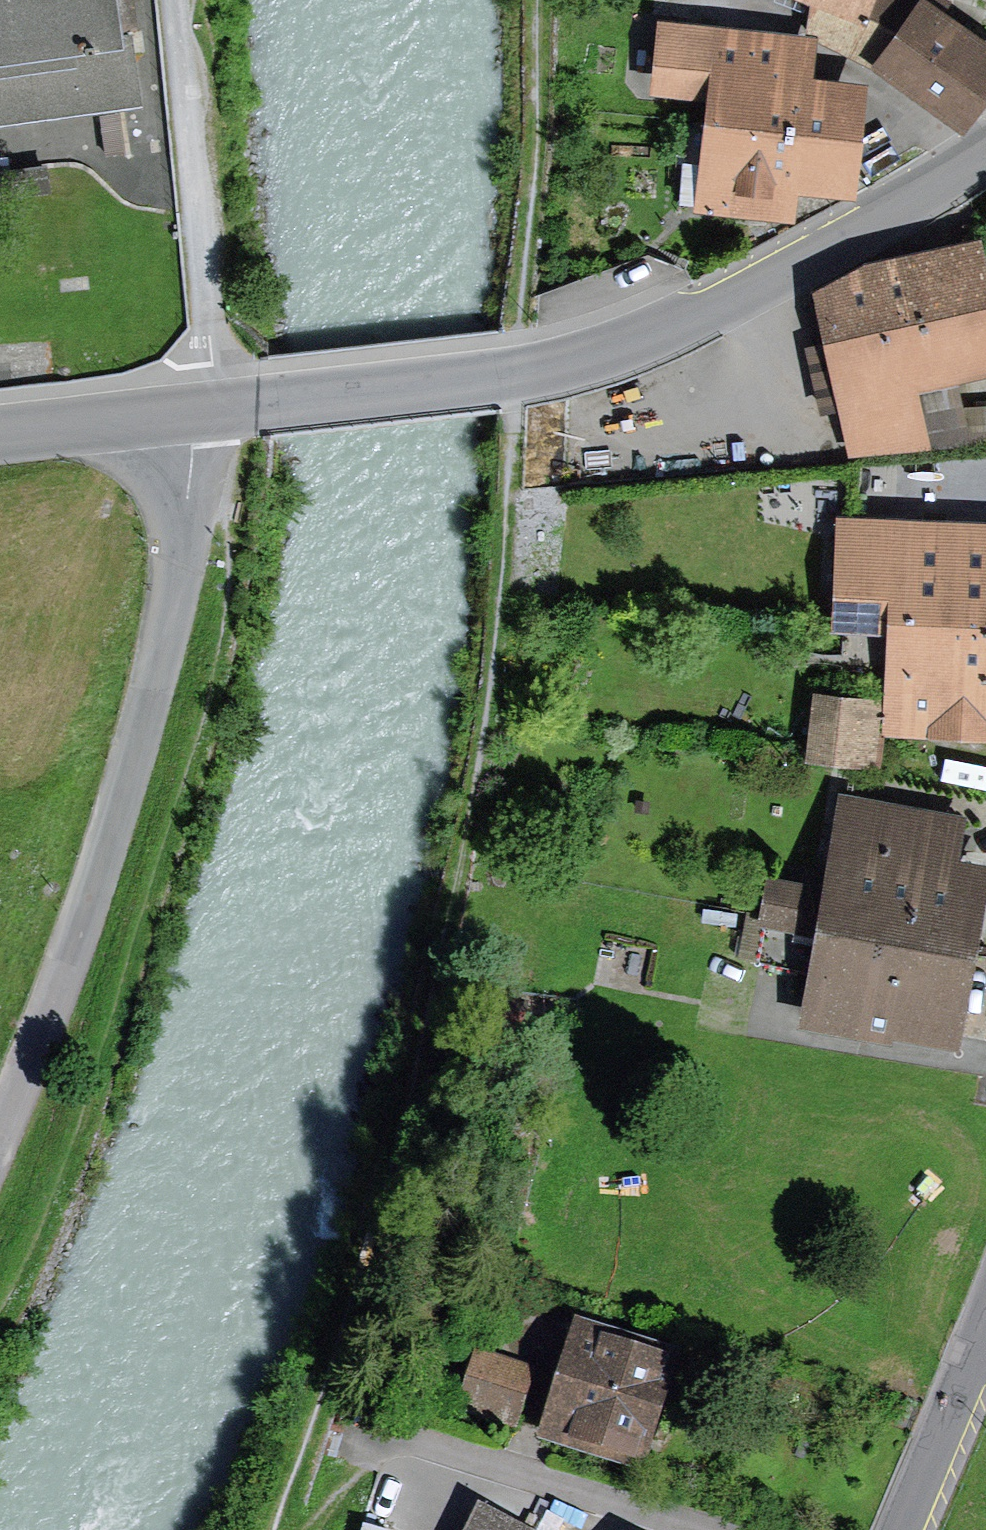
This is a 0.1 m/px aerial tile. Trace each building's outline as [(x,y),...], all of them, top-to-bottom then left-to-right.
[(141,102),(132,35),(125,35),(120,0),(0,0),(0,121),(141,102)] [(945,4),(935,0),(859,0),(855,9),(832,0),(813,0),(808,32),(882,68),(884,65),(959,119),(985,81),(985,56),(938,22),(945,4)] [(855,9),(859,0),(832,0),(855,9)] [(665,87),(718,93),(715,123),(844,137),(848,94),(777,87),(782,39),(672,26),(665,87)] [(790,173),(839,178),(844,137),(715,123),(693,122),(686,203),(786,214),(790,173)] [(827,299),(835,338),(979,306),(968,259),(918,271),(915,257),(876,266),(879,278),(825,291),(827,299)] [(985,354),(985,340),(979,306),(835,338),(809,346),(823,408),(850,402),(856,453),(965,442),(949,361),(985,354)] [(985,437),(985,402),(973,403),(975,437),(985,437)] [(905,620),(985,624),(985,536),(858,531),(855,617),(905,620)] [(985,721),(985,624),(905,620),(899,717),(985,721)] [(818,692),(809,758),(858,763),(864,697),(818,692)] [(768,916),(958,950),(971,875),(943,869),(952,823),(853,805),(833,897),(774,886),(768,916)] [(893,1013),(944,1023),(958,950),(768,916),(760,960),(823,972),(814,1019),(889,1033),(893,1013)] [(566,1404),(558,1429),(630,1453),(658,1366),(575,1340),(552,1400),(566,1404)] [(478,1355),(461,1406),(514,1424),(532,1373),(478,1355)] [(481,1511),(472,1529),(520,1529),(481,1511)]
